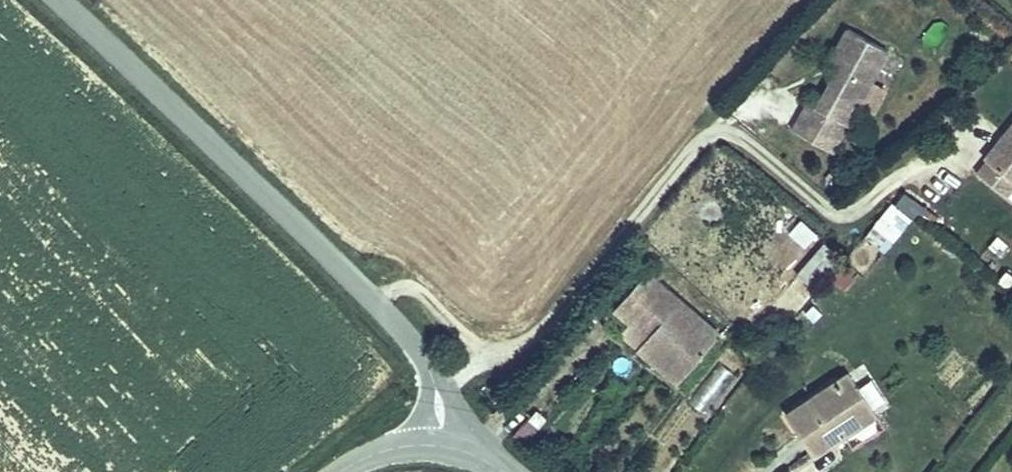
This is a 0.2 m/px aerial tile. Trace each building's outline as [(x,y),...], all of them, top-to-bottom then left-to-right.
[(885,52),(846,30),(827,64),(835,69),(814,107),(805,103),(789,130),(829,152),(885,52)] [(860,107),(873,114),(885,90),(872,84),(860,107)] [(986,159),(989,162),(979,174),(1006,197),(1011,190),(1011,128),(986,159)] [(890,209),(861,245),(883,263),(913,227),(890,209)] [(795,273),(811,290),(832,269),(816,252),(795,273)] [(629,319),(640,327),(663,350),(657,357),(679,377),(716,338),(642,271),(606,311),(622,326),(629,319)] [(663,350),(640,327),(619,350),(642,373),(657,357),(663,350)] [(821,455),(853,434),(848,425),(880,404),(857,369),(793,411),(821,455)] [(529,447),(545,420),(529,410),(513,437),(529,447)]
